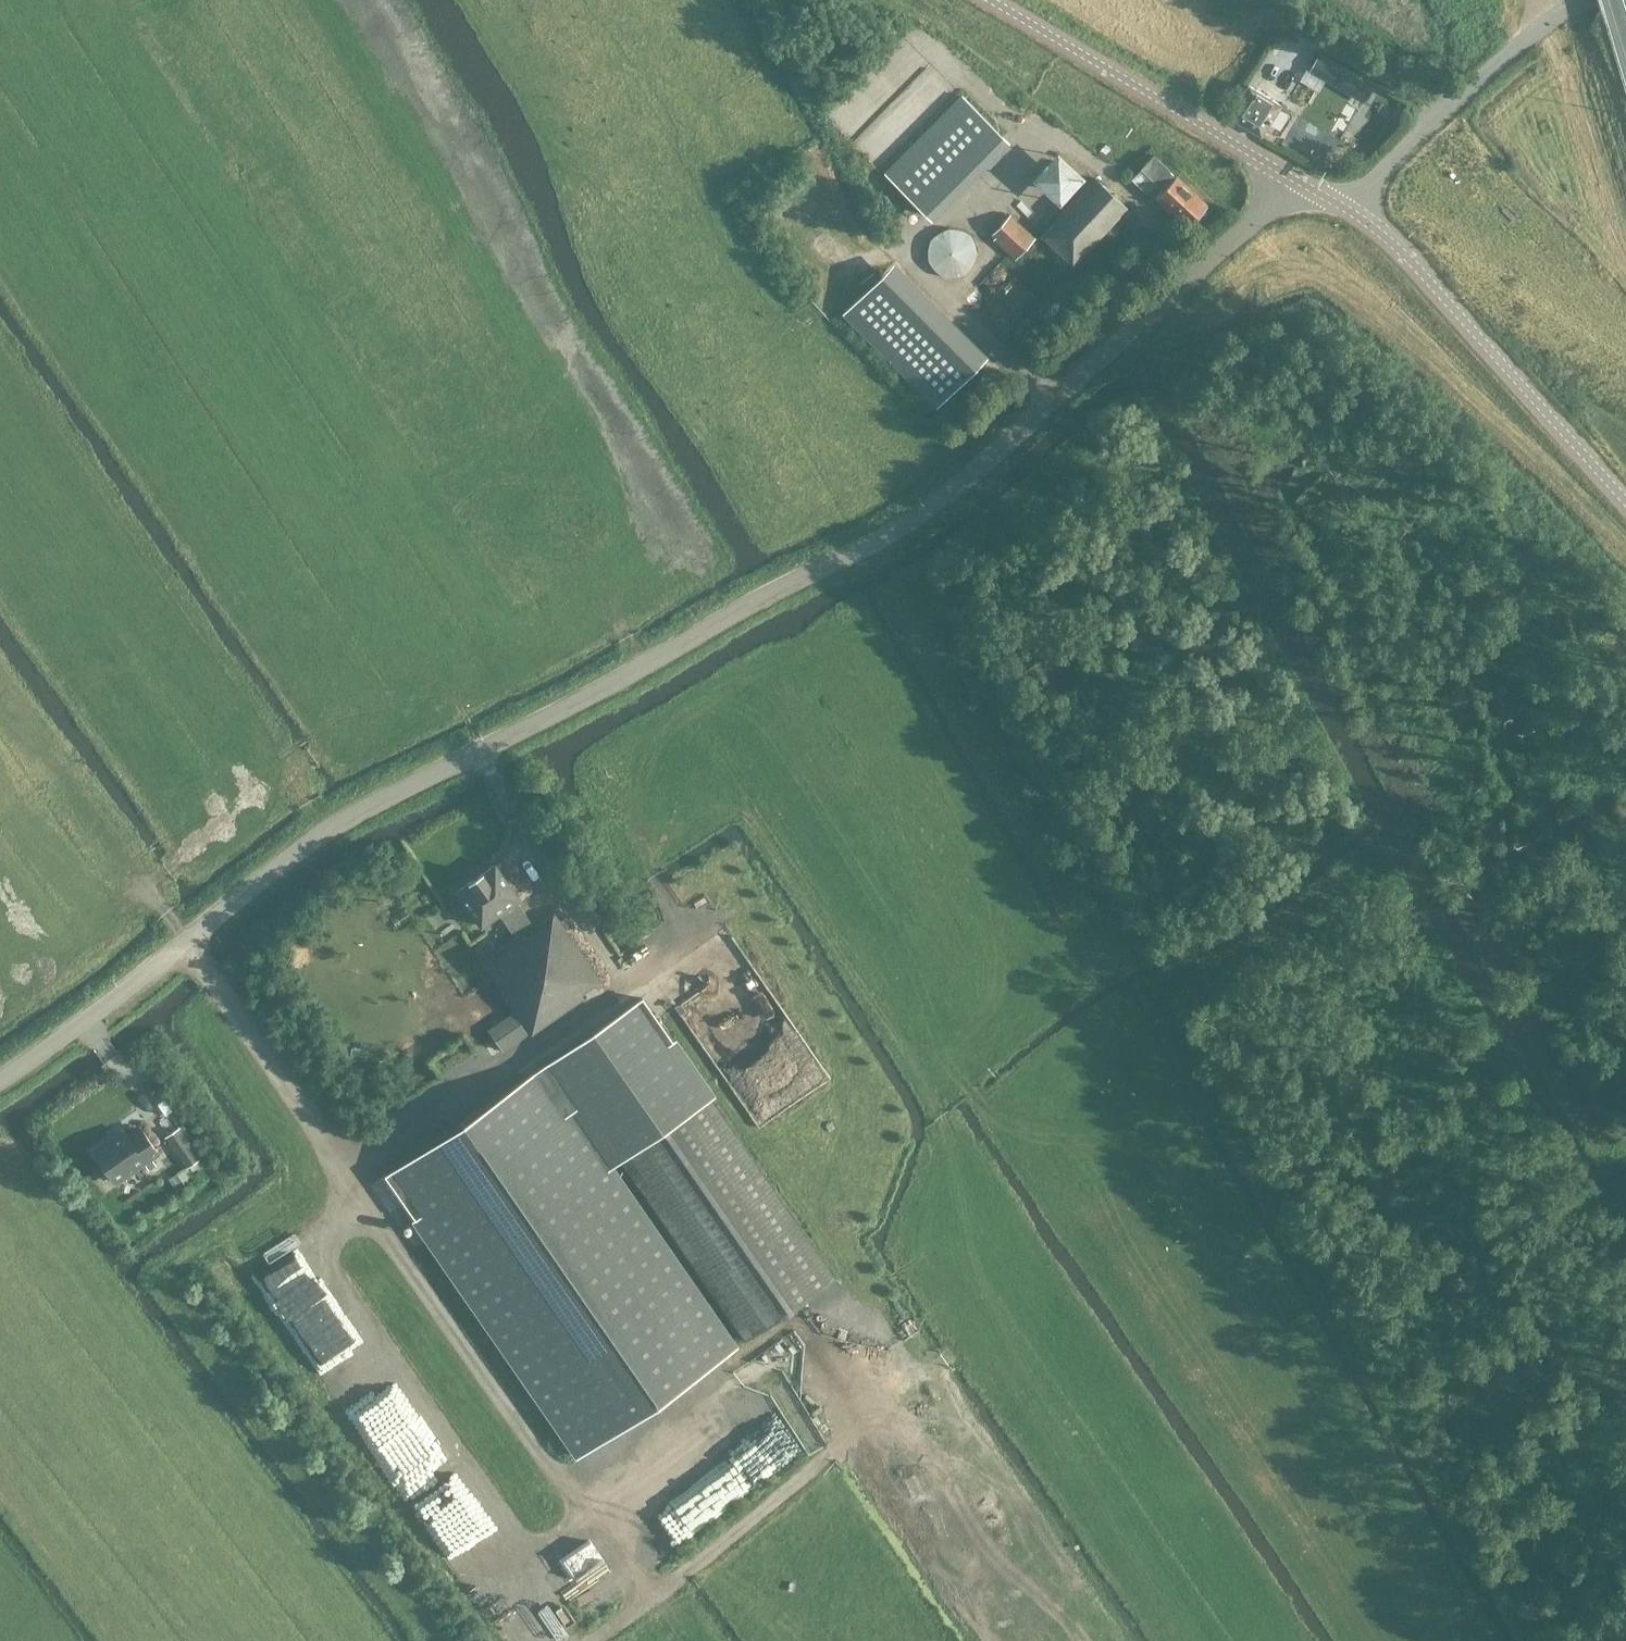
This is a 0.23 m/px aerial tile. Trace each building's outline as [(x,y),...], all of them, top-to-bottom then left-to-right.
[(827,107),(849,131),(929,59),(907,35),(827,107)] [(1356,74),(1319,52),(1309,69),(1346,91),(1356,74)] [(853,133),(881,162),(955,92),(926,62),(853,133)] [(1261,136),(1282,103),(1248,83),(1228,116),(1261,136)] [(882,177),(921,216),(1001,139),(962,99),(882,177)] [(1061,202),(1087,175),(1059,149),(1033,176),(1061,202)] [(1186,226),(1206,204),(1177,175),(1176,176),(1169,170),(1170,169),(1154,153),(1141,167),(1163,189),(1155,197),(1186,226)] [(1073,266),(1128,207),(1095,177),(1041,236),(1073,266)] [(1015,259),(1036,236),(1011,213),(993,232),(997,236),(994,239),(1015,259)] [(974,261),(975,253),(974,244),(971,239),(968,234),(963,230),(959,229),(950,227),(944,227),(939,228),(932,233),(928,238),(925,242),(924,247),(923,252),(923,258),(925,262),(927,267),(930,270),(938,276),(942,278),(948,279),(952,279),(958,277),(963,275),(968,271),(971,267),(974,261)] [(845,311),(938,404),(989,356),(894,261),(845,311)] [(534,925),(516,900),(518,899),(494,864),(458,890),(481,925),(498,913),(515,938),(483,961),(532,1032),(585,996),(582,991),(594,983),(597,987),(603,984),(553,912),(548,915),(552,920),(539,929),(535,924),(534,925)] [(579,1453),(744,1341),(616,1155),(710,1094),(643,999),(477,1111),(385,1175),(579,1453)] [(744,1341),(837,1277),(710,1094),(616,1155),(744,1341)] [(150,1156),(158,1151),(141,1127),(128,1136),(124,1130),(94,1151),(114,1181),(143,1161),(148,1169),(156,1164),(150,1156)] [(187,1166),(200,1158),(178,1127),(166,1136),(187,1166)] [(715,1458),(720,1469),(733,1464),(743,1488),(755,1483),(741,1448),(715,1458)]
